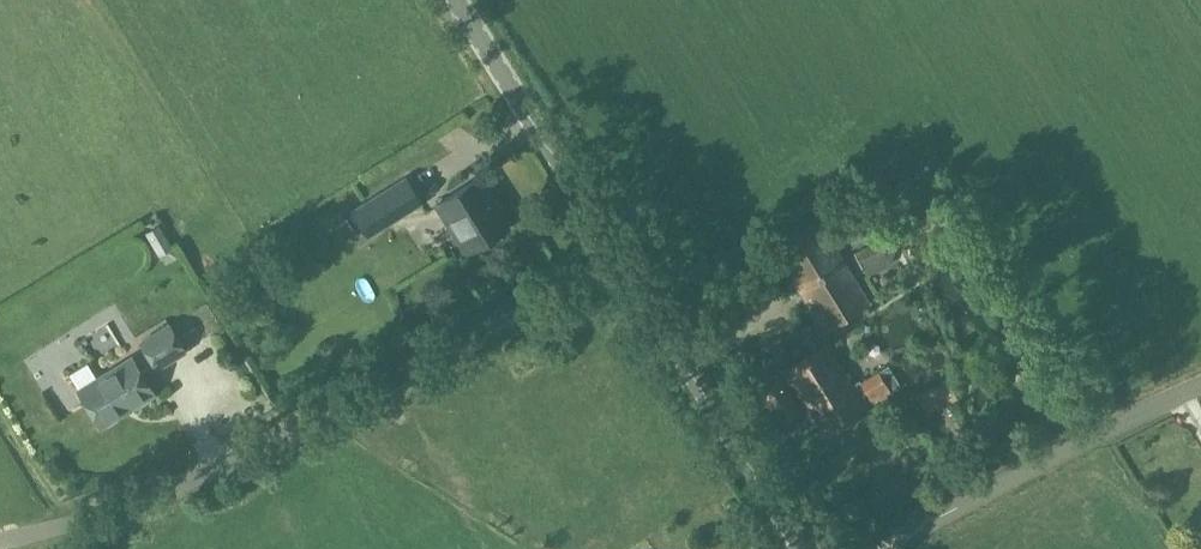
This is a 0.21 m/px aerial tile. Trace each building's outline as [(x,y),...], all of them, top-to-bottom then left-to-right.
[(421,203),(406,178),(353,212),(368,236),(421,203)] [(511,228),(494,201),(480,178),(433,207),(464,256),(511,228)] [(907,210),(906,212),(907,213),(907,215),(907,216),(908,217),(909,218),(910,219),(911,220),(913,221),(915,222),(917,222),(919,222),(920,221),(923,220),(924,219),(925,217),(926,216),(926,214),(927,213),(927,212),(927,210),(926,209),(926,208),(924,205),(922,203),(921,203),(920,202),(917,202),(914,202),(913,202),(911,203),(910,204),(909,205),(908,206),(907,208),(907,209),(907,210)] [(774,246),(825,328),(867,302),(816,220),(774,246)] [(146,234),(160,256),(173,248),(159,226),(146,234)] [(157,372),(188,352),(168,322),(137,342),(157,372)] [(784,371),(799,395),(793,399),(780,379),(760,392),(780,423),(801,410),(806,407),(825,437),(868,410),(826,344),(784,371)] [(154,393),(133,358),(79,391),(101,427),(154,393)] [(861,385),(873,403),(896,388),(884,370),(861,385)] [(918,395),(928,414),(958,399),(948,380),(918,395)]
